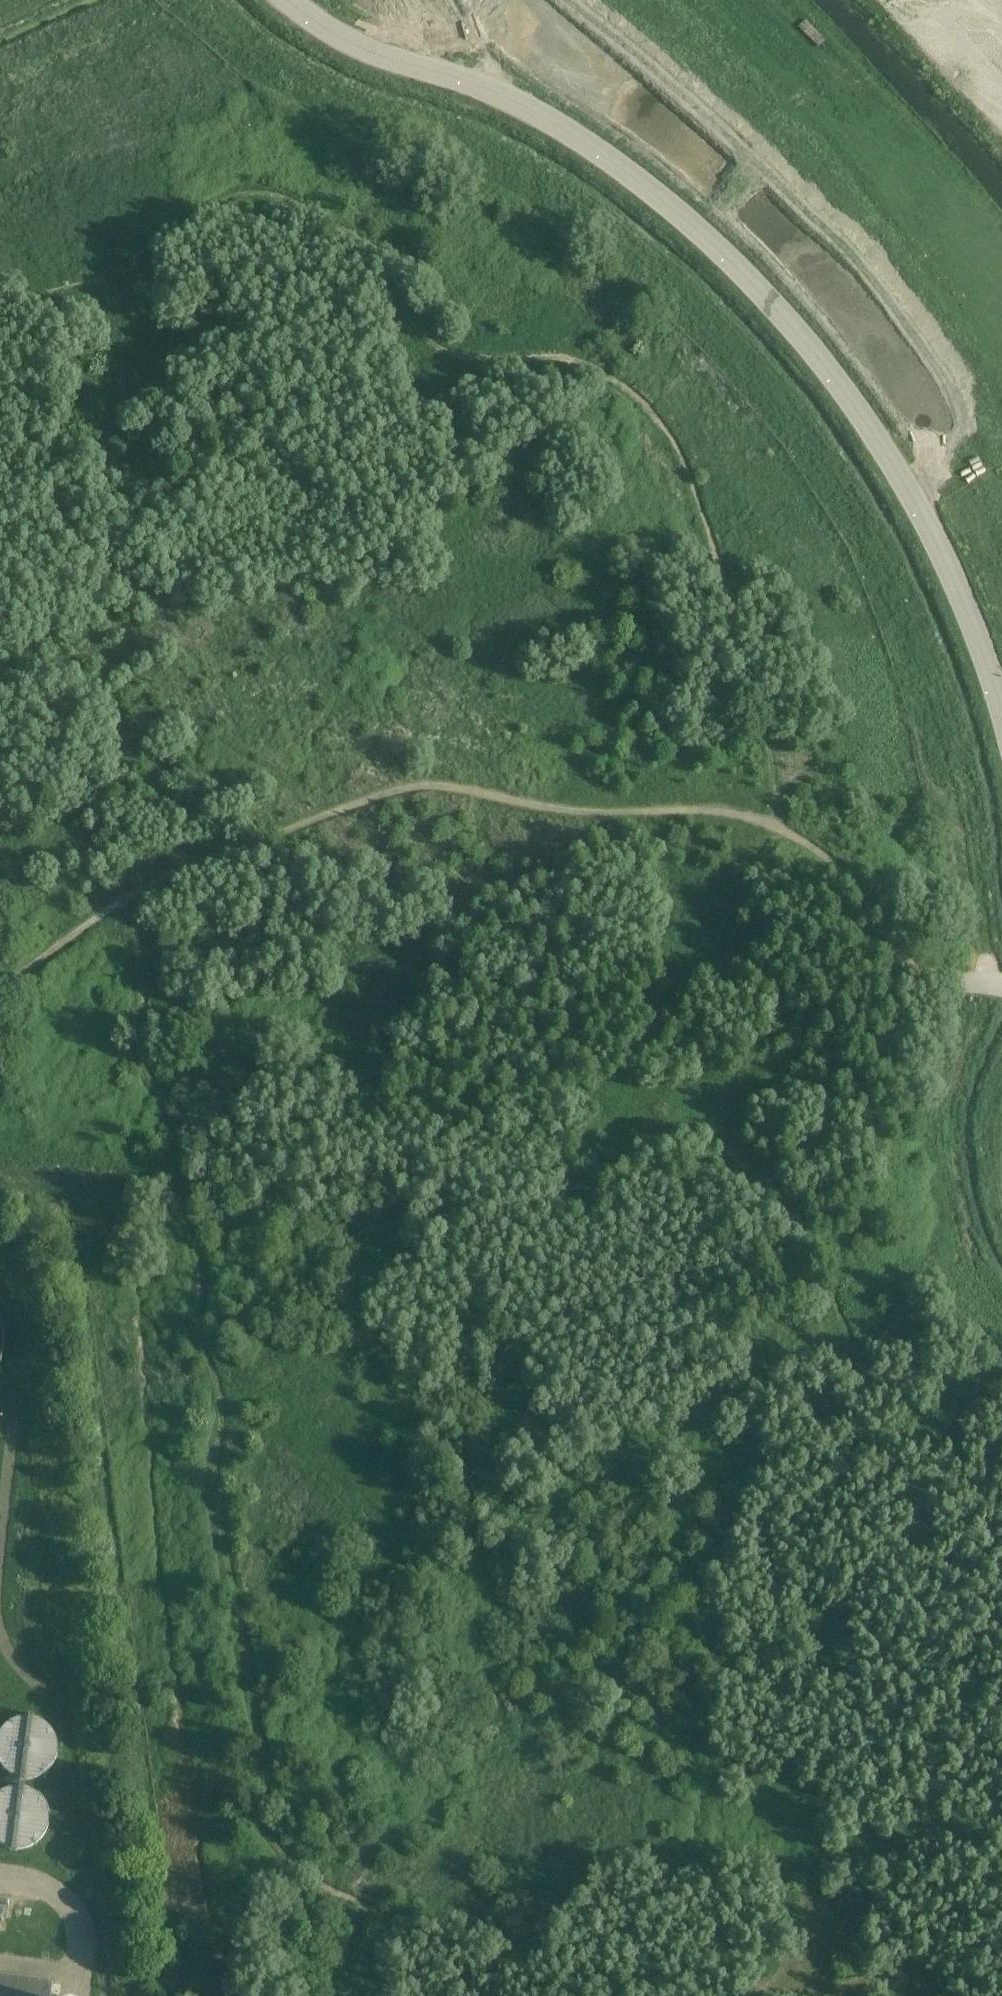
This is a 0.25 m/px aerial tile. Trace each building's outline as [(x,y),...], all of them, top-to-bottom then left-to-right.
[(52,1983),(0,1977),(0,1995),(50,1995),(52,1983)]
